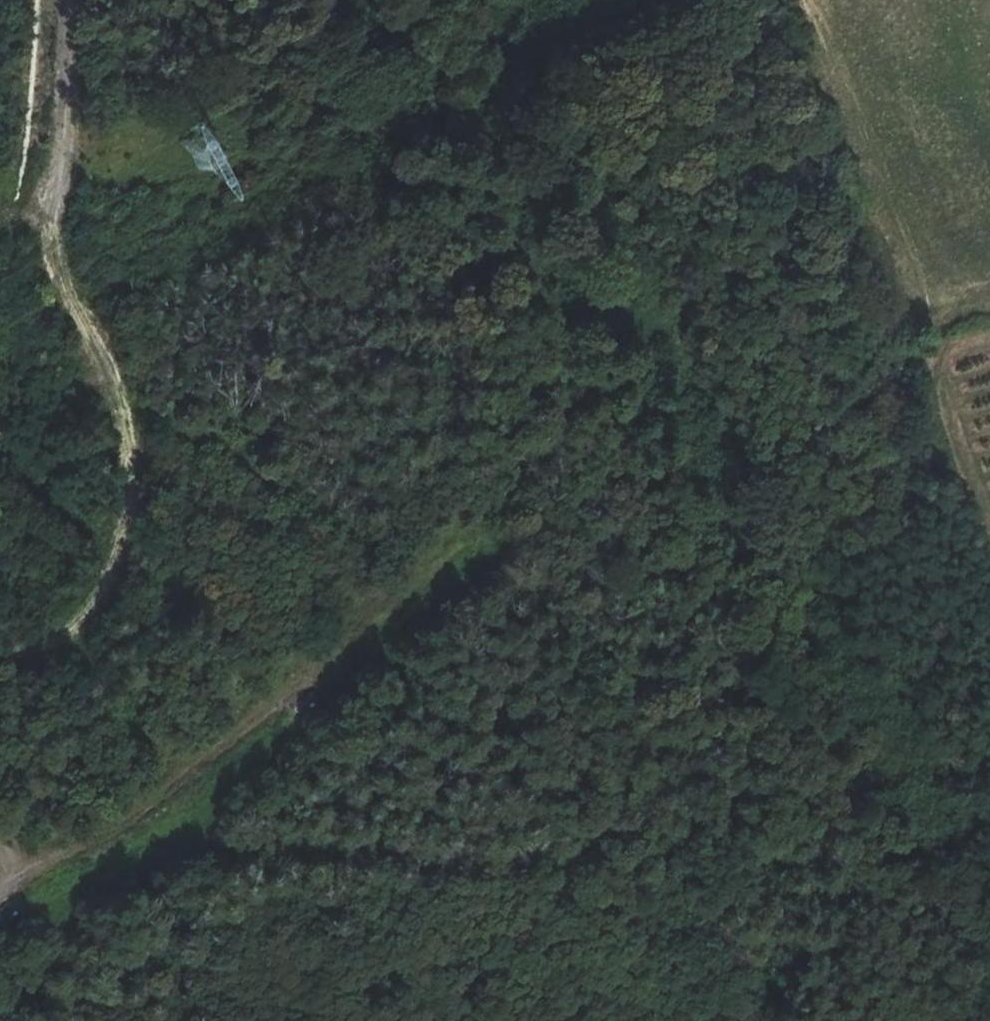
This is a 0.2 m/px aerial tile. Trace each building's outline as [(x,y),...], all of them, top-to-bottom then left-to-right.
[(1,906),(10,918),(20,910),(10,898),(1,906)]
